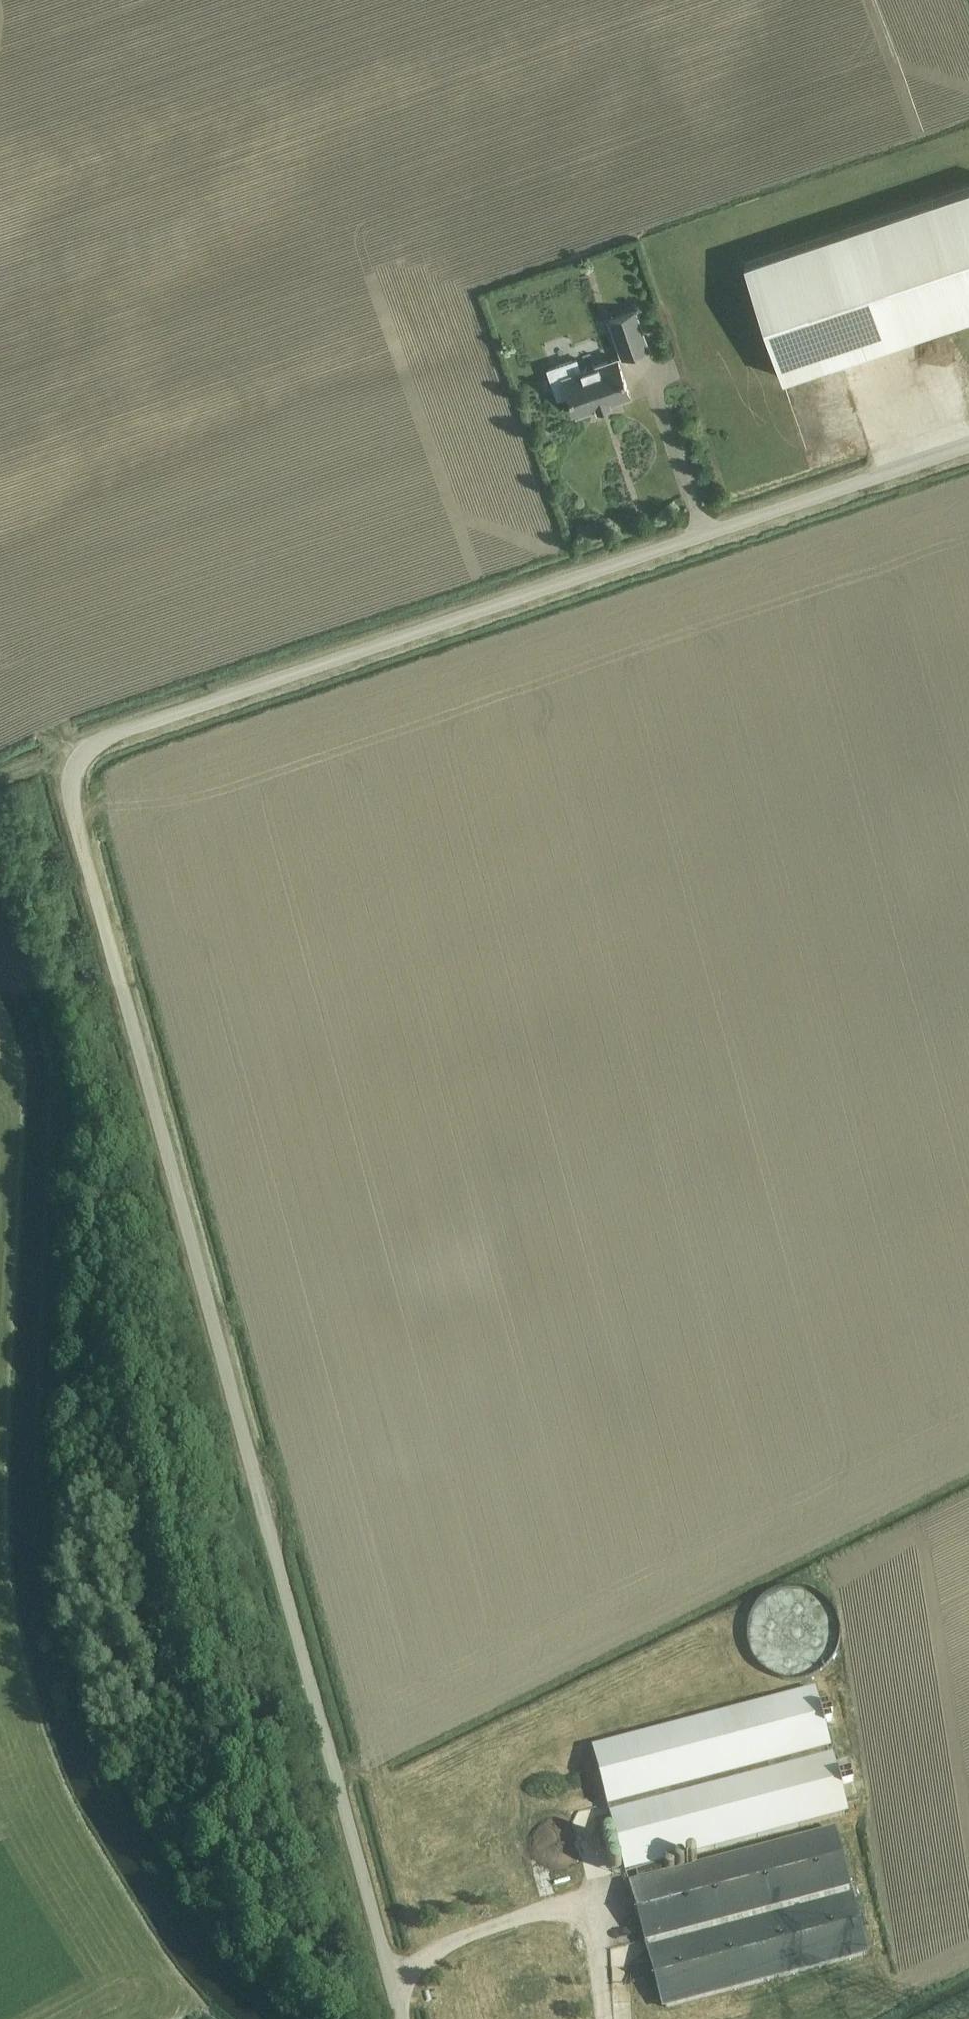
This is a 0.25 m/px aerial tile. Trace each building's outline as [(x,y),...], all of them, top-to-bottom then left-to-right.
[(745,263),(784,378),(968,316),(968,188),(745,263)] [(637,308),(608,318),(622,358),(651,348),(637,308)] [(579,357),(548,368),(559,399),(570,395),(577,416),(597,409),(598,410),(613,405),(612,403),(633,396),(619,356),(583,368),(579,357)] [(779,1681),(792,1683),(805,1681),(811,1679),(818,1676),(828,1668),(836,1656),(840,1644),(840,1630),(836,1617),(829,1605),(818,1596),(805,1591),(791,1589),(785,1590),(777,1592),(764,1599),(755,1609),(749,1620),(746,1633),(747,1645),(751,1657),(758,1668),(768,1676),(779,1681)] [(832,1749),(816,1691),(599,1749),(614,1806),(608,1807),(610,1816),(616,1815),(630,1872),(849,1815),(833,1754),(829,1756),(828,1750),(832,1749)] [(666,2008),(685,2003),(866,1956),(833,1831),(663,1876),(660,1865),(655,1866),(636,1871),(639,1883),(633,1884),(666,2008)]
